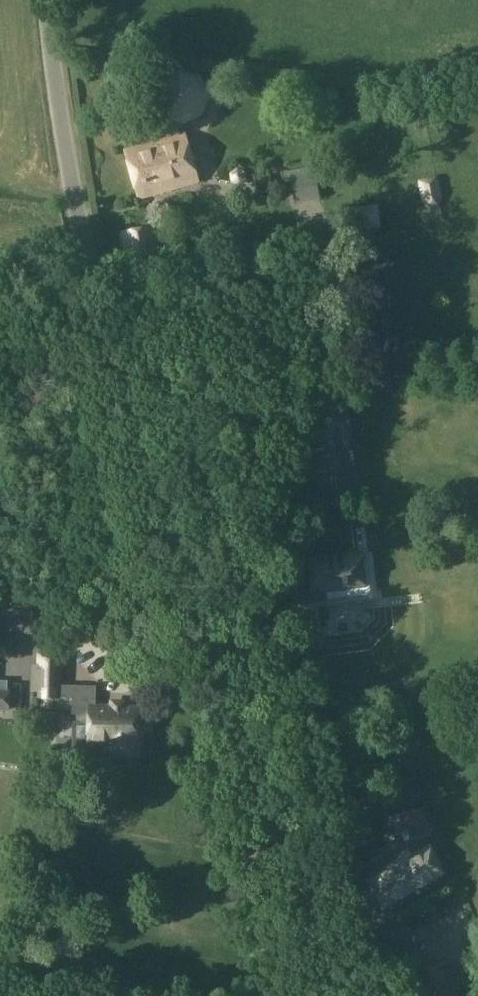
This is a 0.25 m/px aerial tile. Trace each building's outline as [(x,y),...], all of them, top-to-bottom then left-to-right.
[(165,128),(169,139),(124,152),(138,200),(198,182),(184,135),(179,136),(178,129),(179,125),(184,126),(204,116),(210,94),(201,75),(179,68),(158,76),(152,98),(161,119),(168,121),(165,128)] [(284,183),(291,181),(295,205),(321,200),(316,173),(315,174),(314,168),(282,173),(284,183)] [(257,190),(272,187),(270,176),(255,179),(257,190)] [(423,202),(430,208),(438,206),(441,197),(437,177),(418,181),(423,202)] [(122,231),(129,270),(159,265),(152,226),(122,231)] [(361,553),(309,560),(314,598),(328,596),(328,601),(371,595),(367,562),(362,563),(361,553)] [(62,663),(40,662),(40,666),(32,666),(31,691),(39,691),(39,694),(61,695),(74,695),(74,713),(90,713),(90,722),(90,724),(93,724),(93,741),(83,741),(82,759),(107,759),(107,752),(112,752),(112,753),(133,753),(133,734),(138,734),(139,718),(134,717),(134,708),(124,707),(113,707),(95,707),(95,688),(61,687),(62,663)] [(9,710),(9,690),(7,690),(7,682),(0,682),(0,710),(9,710)] [(429,826),(424,808),(389,820),(395,837),(429,826)] [(426,840),(365,873),(385,913),(445,880),(426,840)] [(448,961),(413,971),(420,995),(459,995),(448,961)]
